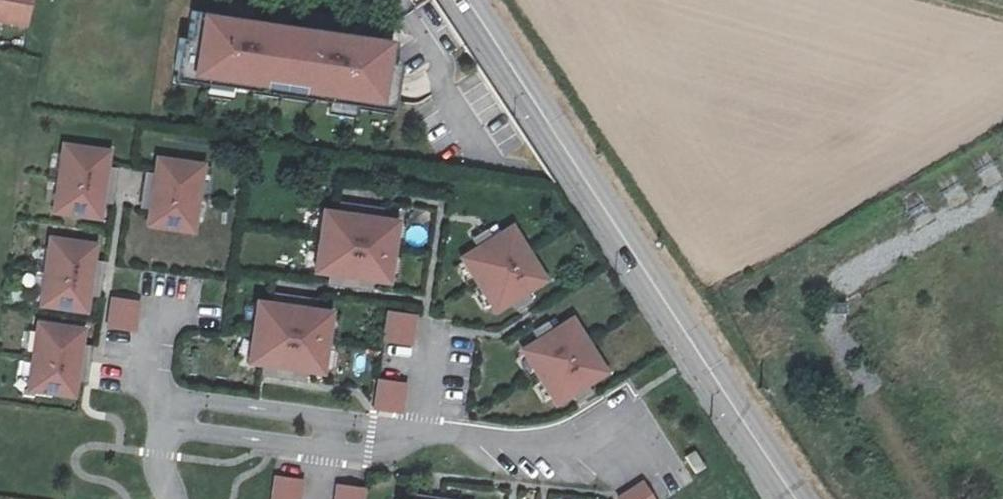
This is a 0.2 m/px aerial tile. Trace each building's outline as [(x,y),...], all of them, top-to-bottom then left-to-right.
[(26,30),(30,0),(0,0),(0,27),(26,30)] [(180,43),(176,74),(209,79),(207,88),(253,94),(254,85),(313,93),(312,102),(358,108),(359,99),(395,103),(400,66),(391,65),(394,43),(192,15),(189,44),(180,43)] [(112,146),(68,140),(58,205),(102,211),(105,187),(116,189),(118,172),(108,170),(112,146)] [(206,160),(162,154),(158,178),(147,176),(144,193),(156,195),(152,219),(196,225),(206,160)] [(355,212),(327,207),(318,267),(346,271),(344,282),(361,285),(362,274),(390,278),(399,218),(371,214),(373,203),(356,200),(355,212)] [(515,224),(466,254),(498,308),(548,277),(515,224)] [(98,240),(54,234),(44,299),(88,305),(91,281),(102,283),(104,266),(94,264),(98,240)] [(289,302),(258,297),(250,357),(279,361),(278,372),(294,375),(296,364),(324,368),(333,308),(305,304),(307,293),(290,291),(289,302)] [(142,297),(115,293),(110,322),(137,326),(142,297)] [(418,313),(390,309),(386,338),(413,342),(418,313)] [(575,317),(526,348),(558,401),(608,370),(575,317)] [(85,324),(42,318),(32,383),(76,389),(79,365),(90,367),(92,350),(82,348),(85,324)] [(408,379),(380,375),(376,404),(403,408),(408,379)] [(696,450),(687,455),(697,471),(706,465),(696,450)] [(277,471),(273,498),(301,498),(304,475),(277,471)] [(339,480),(336,498),(364,498),(366,484),(339,480)] [(620,495),(622,498),(657,498),(645,480),(620,495)]
